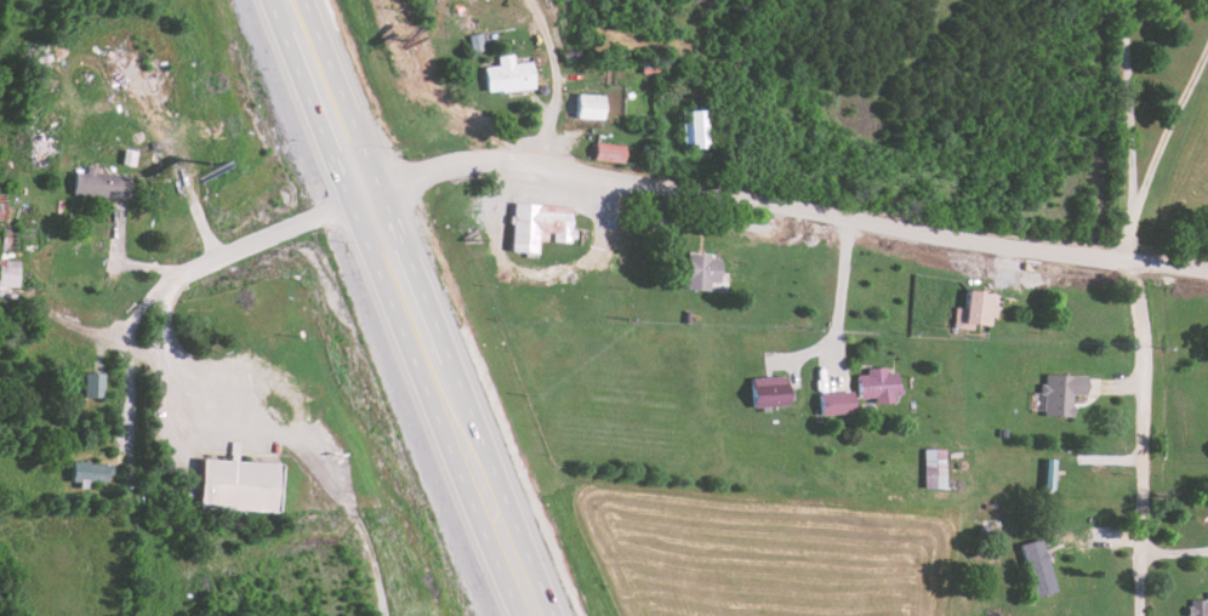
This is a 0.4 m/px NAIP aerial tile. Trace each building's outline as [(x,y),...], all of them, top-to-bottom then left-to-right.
[(533,88),(530,62),(512,64),(511,55),(495,56),(496,66),(482,67),(485,94),(533,88)] [(650,60),(640,60),(640,72),(669,71),(668,60),(650,60)] [(601,96),(575,95),(574,119),(600,120),(601,96)] [(704,111),(681,111),(681,145),(704,146),(704,111)] [(623,145),(593,143),(592,161),(622,163),(623,145)] [(73,170),(70,195),(126,201),(129,175),(73,170)] [(569,207),(511,204),(509,253),(534,254),(535,233),(550,233),(550,242),(567,243),(569,207)] [(706,291),(706,283),(716,283),(717,255),(685,255),(684,291),(706,291)] [(18,288),(18,260),(0,260),(0,287),(18,288)] [(992,294),(965,291),(962,309),(954,308),(952,328),(967,329),(968,324),(991,327),(994,305),(991,305),(992,294)] [(857,399),(872,398),(872,404),(896,402),(894,373),(885,374),(884,367),(865,369),(865,375),(855,376),(857,399)] [(82,398),(102,399),(102,374),(82,374),(82,398)] [(1071,417),(1072,395),(1084,396),(1085,376),(1042,375),(1041,395),(1034,395),(1034,411),(1043,411),(1042,416),(1071,417)] [(784,406),(783,377),(749,378),(749,407),(784,406)] [(851,414),(850,392),(817,394),(818,415),(851,414)] [(199,459),(197,509),(274,513),(276,464),(236,462),(236,447),(231,447),(230,461),(199,459)] [(1053,491),(1055,460),(1043,459),(1042,490),(1053,491)] [(86,486),(86,483),(111,484),(112,464),(70,463),(69,486),(86,486)] [(1020,544),(1032,597),(1054,592),(1042,539),(1020,544)] [(1205,592),(1205,600),(1187,600),(1187,615),(1207,615),(1207,593),(1205,592)]
